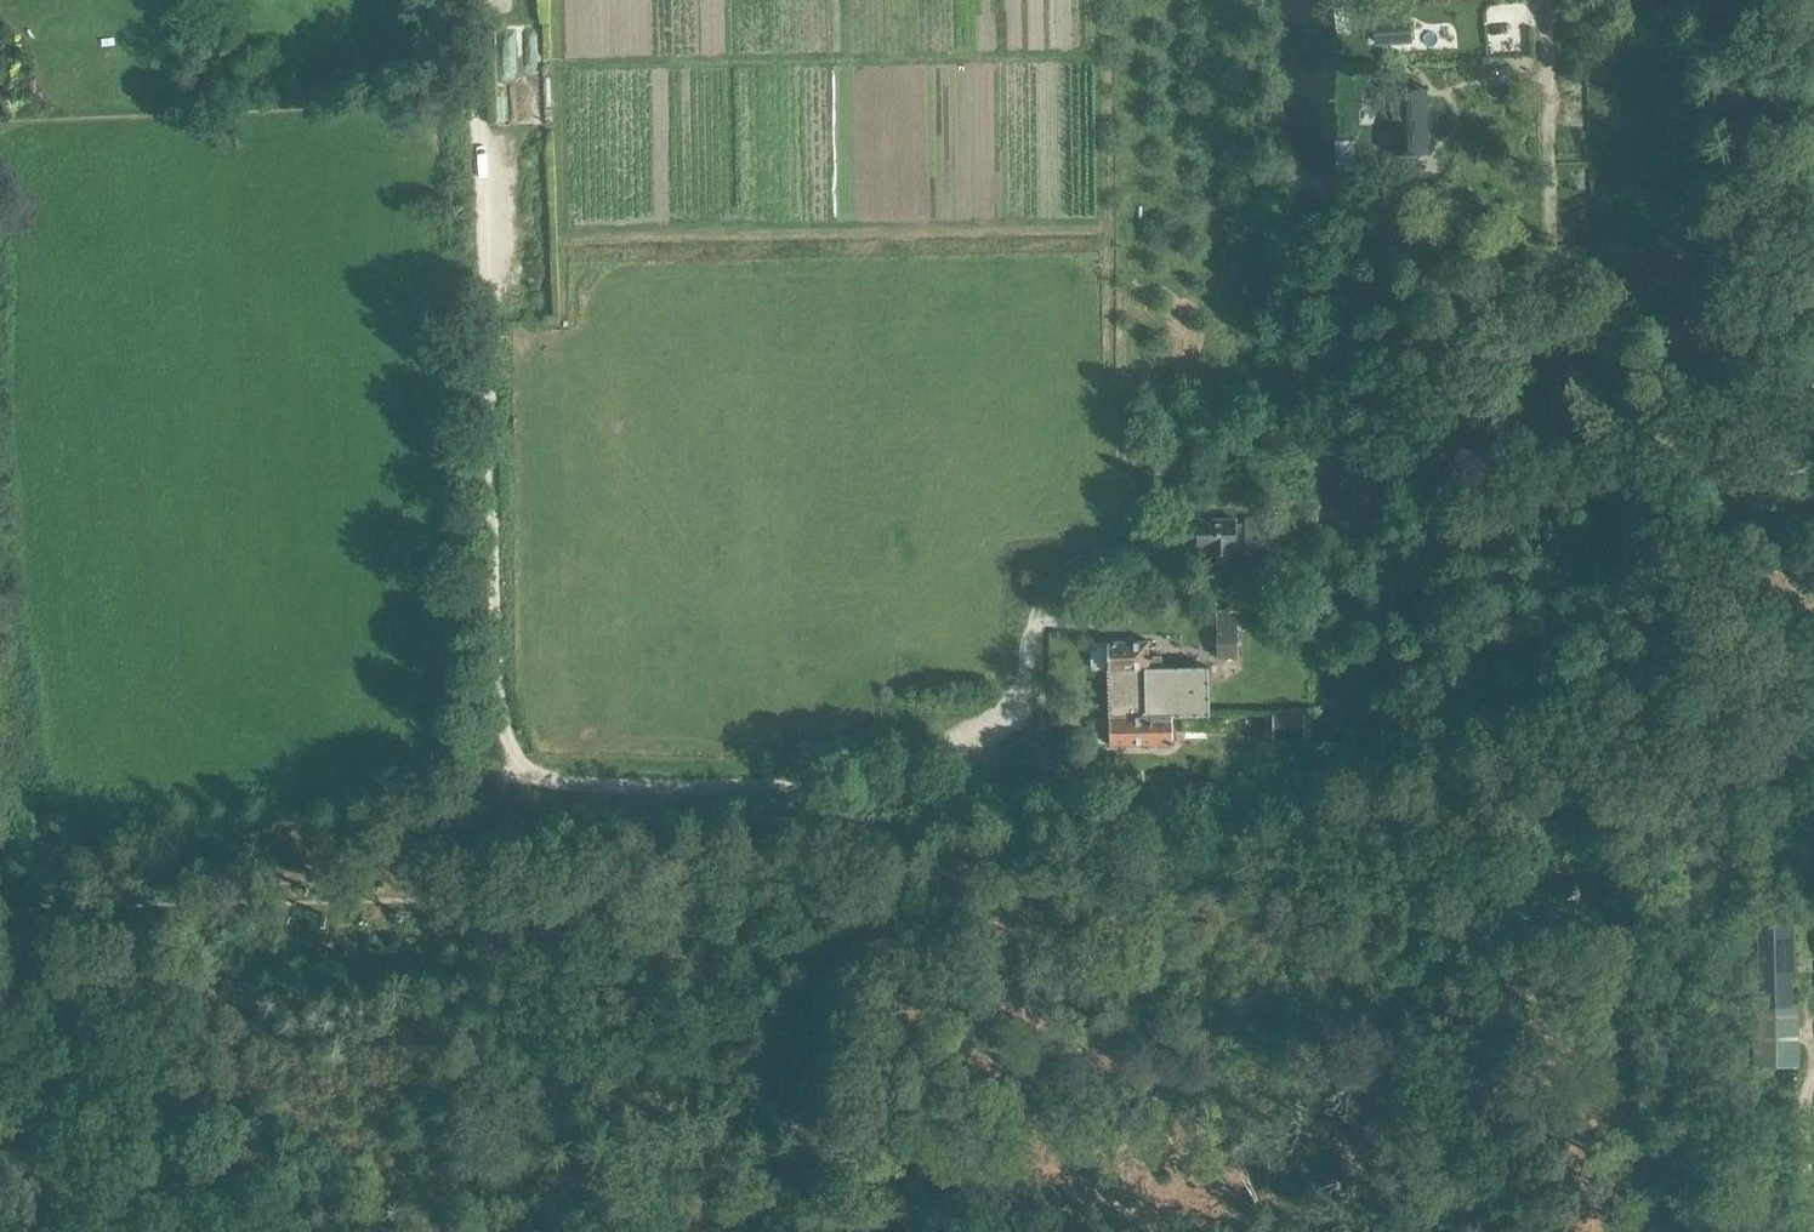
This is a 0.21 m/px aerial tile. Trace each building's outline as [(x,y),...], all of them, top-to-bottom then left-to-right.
[(1411,21),(1381,23),(1383,43),(1412,40),(1411,21)] [(1393,117),(1394,154),(1396,154),(1396,152),(1428,151),(1428,153),(1430,153),(1428,98),(1428,87),(1426,87),(1426,89),(1422,89),(1395,90),(1395,88),(1393,88),(1393,100),(1388,100),(1388,117),(1393,117)] [(1298,560),(1297,517),(1198,518),(1198,545),(1211,544),(1212,561),(1298,560)] [(1236,625),(1236,606),(1215,606),(1216,657),(1271,655),(1270,624),(1236,625)] [(1150,655),(1150,639),(1108,640),(1109,668),(1163,667),(1162,654),(1150,655)] [(1110,716),(1173,714),(1210,714),(1209,665),(1163,667),(1109,668),(1110,716)] [(1272,737),(1303,736),(1303,710),(1272,711),(1272,737)] [(1165,745),(1168,742),(1173,742),(1173,714),(1110,716),(1111,744),(1156,743),(1159,745),(1165,745)] [(1763,972),(1753,973),(1754,1008),(1793,1007),(1792,919),(1762,920),(1763,972)] [(1801,1043),(1755,1044),(1755,1069),(1802,1068),(1801,1043)]
